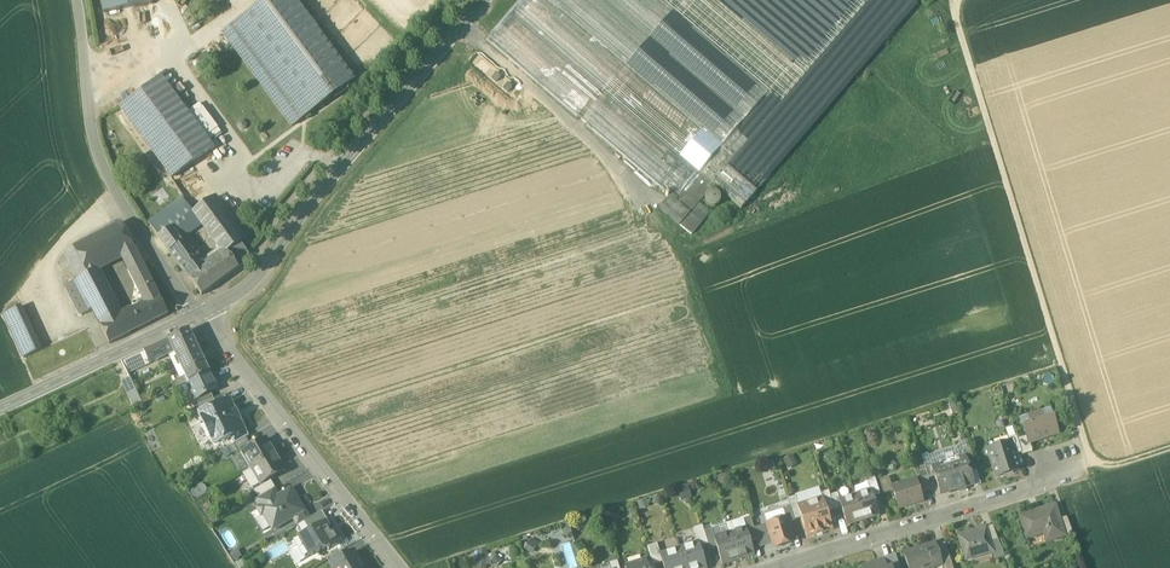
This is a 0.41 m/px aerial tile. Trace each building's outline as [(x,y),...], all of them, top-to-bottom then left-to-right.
[(105,13),(151,4),(150,0),(102,0),(105,13)] [(222,33),(292,127),(355,81),(295,0),(266,0),(222,33)] [(490,41),(671,196),(676,200),(768,92),(660,0),(525,0),(490,41)] [(768,92),(811,129),(918,4),(913,0),(660,0),(768,92)] [(214,148),(162,77),(120,108),(172,179),(214,148)] [(768,92),(676,200),(675,202),(689,213),(690,214),(698,204),(712,188),(710,186),(711,184),(741,210),(811,129),(768,92)] [(715,193),(713,192),(710,193),(708,194),(707,195),(706,196),(705,198),(705,200),(705,202),(705,203),(706,205),(707,206),(708,207),(710,208),(713,209),(715,208),(717,208),(718,207),(719,206),(720,205),(720,203),(721,202),(721,200),(721,198),(720,196),(718,195),(717,194),(715,193)] [(689,213),(675,202),(676,200),(671,196),(659,208),(679,226),(680,226),(679,225),(689,213)] [(181,200),(149,224),(159,237),(172,228),(191,214),(181,200)] [(250,256),(210,201),(195,211),(204,224),(226,253),(238,268),(250,256)] [(698,204),(690,214),(689,213),(679,225),(680,226),(692,236),(709,214),(698,204)] [(191,214),(172,228),(181,241),(204,224),(195,211),(191,214)] [(121,224),(66,252),(80,279),(98,271),(125,257),(135,251),(121,224)] [(172,228),(159,237),(170,252),(182,243),(181,241),(172,228)] [(202,259),(198,261),(189,250),(188,250),(182,243),(170,252),(169,252),(201,296),(239,269),(238,268),(226,253),(207,266),(202,259)] [(135,251),(125,257),(131,268),(142,264),(135,251)] [(168,315),(142,264),(131,268),(146,298),(138,301),(140,306),(131,310),(141,329),(168,315)] [(121,316),(98,271),(80,279),(77,280),(93,311),(110,344),(141,329),(131,310),(121,316)] [(93,311),(77,280),(66,286),(82,316),(93,311)] [(41,350),(21,307),(4,315),(24,358),(41,350)] [(189,330),(168,340),(173,350),(185,376),(176,381),(179,388),(187,384),(209,373),(189,330)] [(168,340),(144,352),(148,362),(173,350),(168,340)] [(144,352),(121,362),(126,372),(148,362),(144,352)] [(209,373),(187,384),(195,401),(196,400),(211,393),(217,390),(209,373)] [(142,405),(130,379),(124,382),(123,384),(134,409),(142,405)] [(211,393),(196,400),(200,407),(214,400),(211,393)] [(229,401),(200,414),(202,418),(201,421),(210,440),(213,441),(215,445),(231,437),(243,431),(240,424),(242,423),(234,407),(232,408),(229,401)] [(1043,412),(1028,417),(1031,426),(1024,428),(1027,437),(1029,443),(1030,443),(1058,434),(1053,419),(1046,421),(1043,412)] [(243,431),(231,437),(234,445),(246,438),(249,437),(245,430),(243,431)] [(1017,436),(1009,439),(1010,443),(1011,442),(1015,455),(1021,453),(1022,453),(1018,440),(1017,436)] [(1029,443),(1027,437),(1018,440),(1022,453),(1021,453),(1022,455),(1032,452),(1030,443),(1029,443)] [(234,445),(229,448),(233,454),(250,444),(246,438),(234,445)] [(266,439),(243,453),(252,468),(275,455),(266,439)] [(1010,443),(988,450),(997,477),(1020,470),(1015,455),(1011,442),(1010,443)] [(977,471),(970,450),(963,453),(964,457),(963,457),(964,457),(965,457),(970,473),(977,471)] [(275,455),(252,468),(244,473),(243,473),(252,489),(261,483),(261,484),(284,470),(275,455)] [(936,466),(932,467),(935,477),(941,495),(973,485),(970,473),(965,457),(964,457),(936,466)] [(932,462),(924,465),(927,476),(928,479),(935,477),(932,467),(936,466),(935,464),(933,465),(932,462)] [(927,476),(921,478),(925,492),(932,490),(928,479),(927,476)] [(880,495),(875,478),(867,480),(871,491),(873,497),(880,495)] [(916,480),(892,487),(899,509),(923,501),(916,480)] [(271,481),(254,491),(258,498),(274,489),(275,489),(271,481)] [(680,500),(691,496),(686,484),(676,488),(680,500)] [(258,498),(256,500),(260,507),(279,496),(274,489),(258,498)] [(829,491),(821,494),(822,497),(823,497),(827,511),(834,509),(830,496),(829,491)] [(871,491),(855,496),(863,520),(879,515),(873,497),(871,491)] [(830,496),(834,509),(834,510),(841,508),(839,501),(840,501),(837,494),(830,496)] [(260,507),(259,508),(258,511),(261,516),(267,513),(270,519),(269,520),(268,523),(272,529),(275,529),(293,519),(305,512),(304,511),(295,495),(285,500),(282,495),(279,496),(260,507)] [(840,501),(839,501),(841,508),(847,525),(863,520),(855,496),(840,501)] [(798,505),(795,497),(787,499),(790,507),(794,520),(801,518),(797,505),(798,505)] [(798,505),(797,505),(801,518),(807,537),(833,529),(827,511),(823,497),(822,497),(798,505)] [(1055,506),(1020,517),(1027,539),(1049,531),(1052,540),(1065,536),(1059,520),(1055,506)] [(790,507),(783,510),(786,519),(788,523),(795,521),(794,520),(790,507)] [(783,510),(765,516),(768,525),(774,543),(775,548),(794,542),(788,523),(786,519),(783,510)] [(305,512),(293,519),(297,526),(304,522),(310,519),(305,511),(304,511),(305,512)] [(310,519),(304,522),(309,532),(325,523),(328,522),(322,512),(310,519)] [(1067,517),(1059,520),(1065,536),(1073,533),(1067,517)] [(751,519),(743,521),(745,528),(746,528),(750,541),(757,539),(754,529),(751,519)] [(309,532),(303,535),(308,543),(298,549),(305,560),(327,547),(329,550),(341,543),(334,532),(331,534),(325,523),(309,532)] [(754,529),(757,539),(760,548),(774,543),(768,525),(754,529)] [(702,526),(693,529),(698,543),(699,543),(700,547),(708,544),(704,532),(702,526)] [(993,526),(985,528),(990,543),(998,540),(993,526)] [(745,528),(730,533),(738,559),(754,554),(750,541),(746,528),(745,528)] [(985,528),(959,536),(967,560),(993,552),(990,543),(985,528)] [(704,532),(708,544),(709,549),(717,547),(714,538),(712,529),(704,532)] [(714,538),(717,547),(722,564),(738,559),(730,533),(714,538)] [(679,549),(685,567),(707,567),(703,558),(704,557),(703,551),(701,551),(700,547),(699,543),(698,543),(679,549)] [(936,546),(942,565),(943,567),(953,567),(945,543),(936,546)] [(657,544),(648,547),(653,562),(654,565),(662,563),(659,555),(660,555),(657,544)] [(904,554),(908,567),(932,567),(942,565),(936,546),(935,544),(904,554)] [(473,550),(477,567),(486,567),(485,565),(498,562),(496,552),(485,554),(484,548),(473,550)] [(659,555),(662,563),(664,567),(685,567),(679,549),(660,555),(659,555)] [(340,552),(327,559),(331,565),(343,558),(340,552)] [(331,565),(332,567),(363,567),(354,552),(343,558),(331,565)] [(877,563),(877,562),(863,566),(864,567),(900,567),(896,557),(877,563)]
